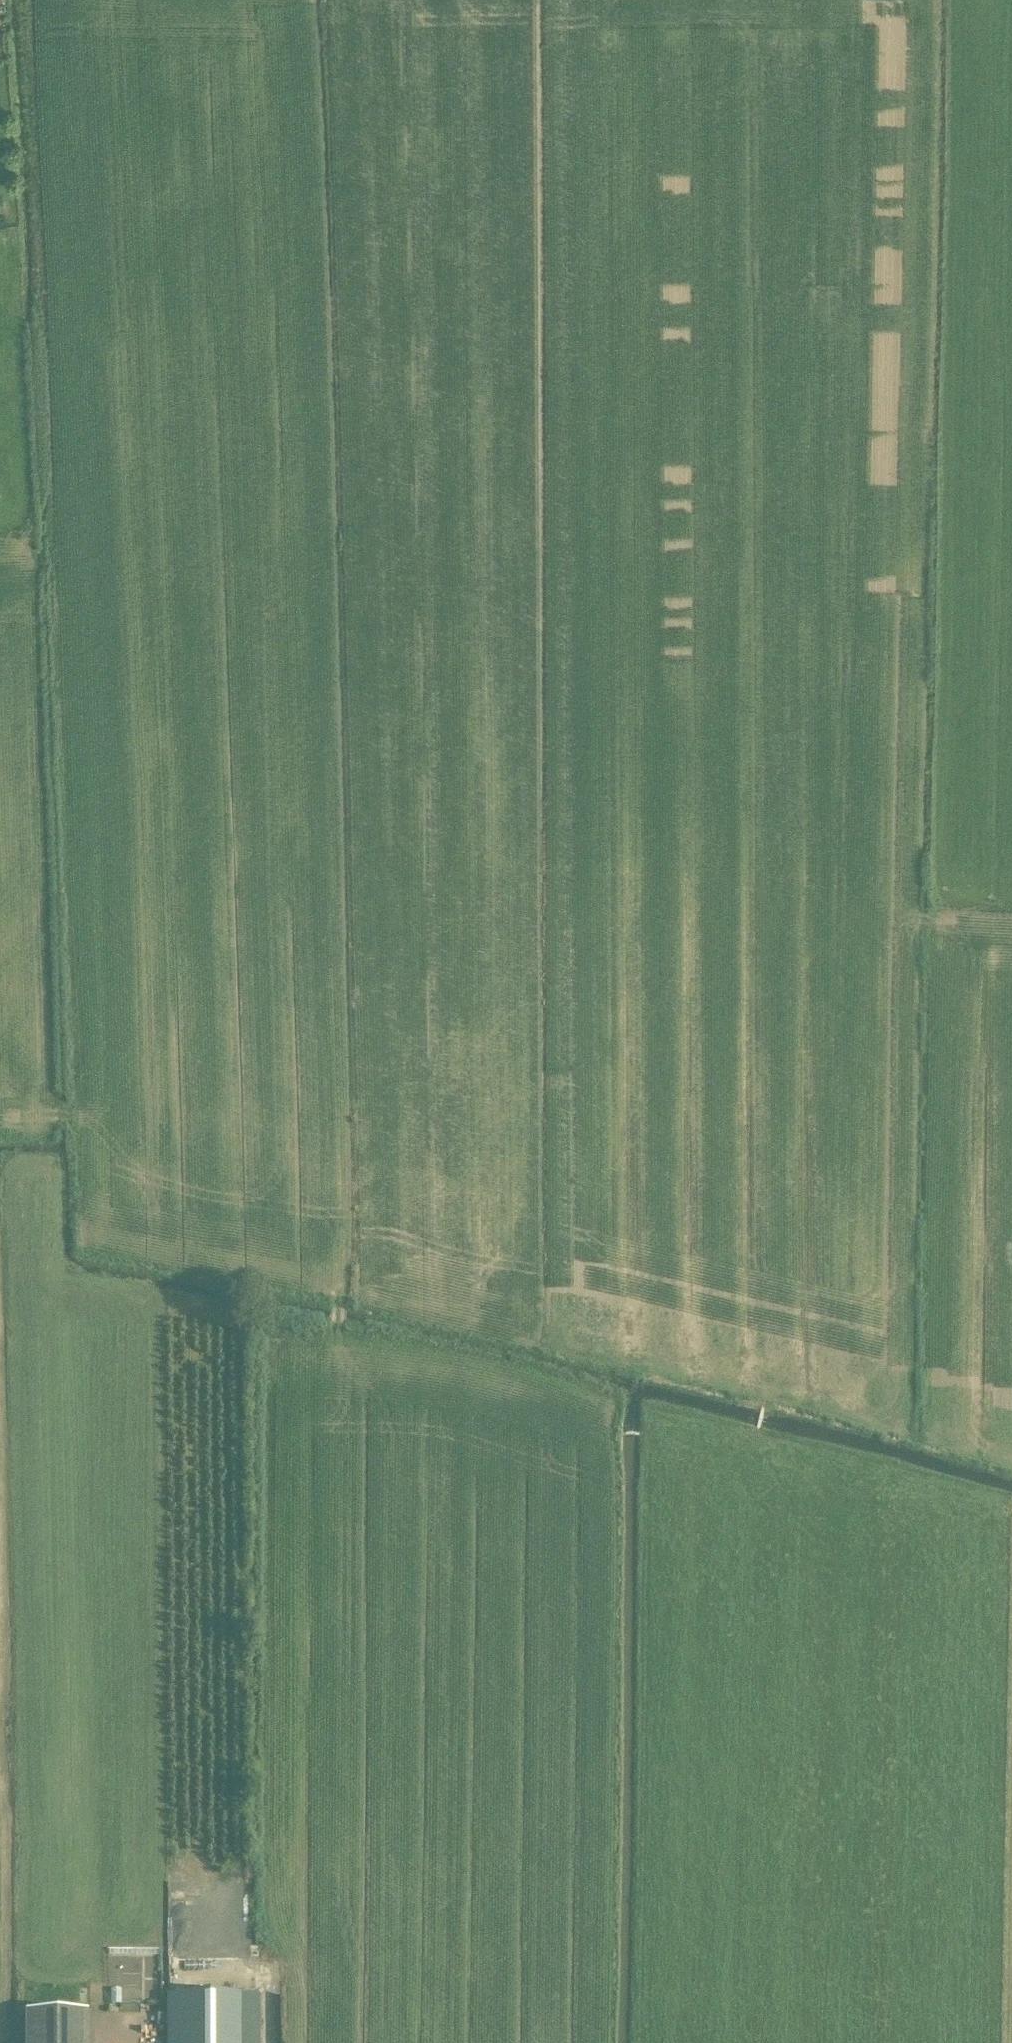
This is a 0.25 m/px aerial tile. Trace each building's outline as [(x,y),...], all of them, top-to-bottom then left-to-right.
[(283,1995),(259,1995),(166,1996),(167,2042),(283,2042),(283,1995)] [(26,2013),(26,2042),(87,2042),(87,2013),(26,2013)]
